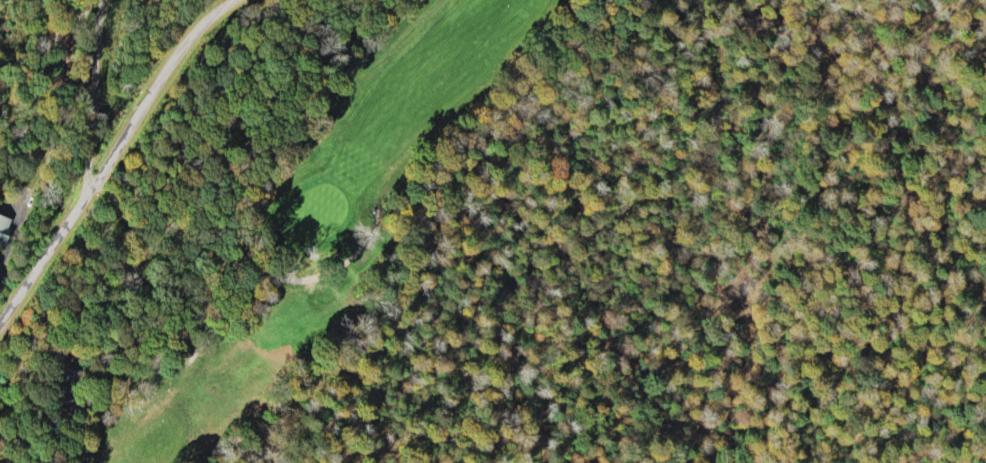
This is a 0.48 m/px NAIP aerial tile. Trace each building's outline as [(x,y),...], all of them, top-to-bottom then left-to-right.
[(2,250),(10,217),(0,215),(0,250),(2,250)]
